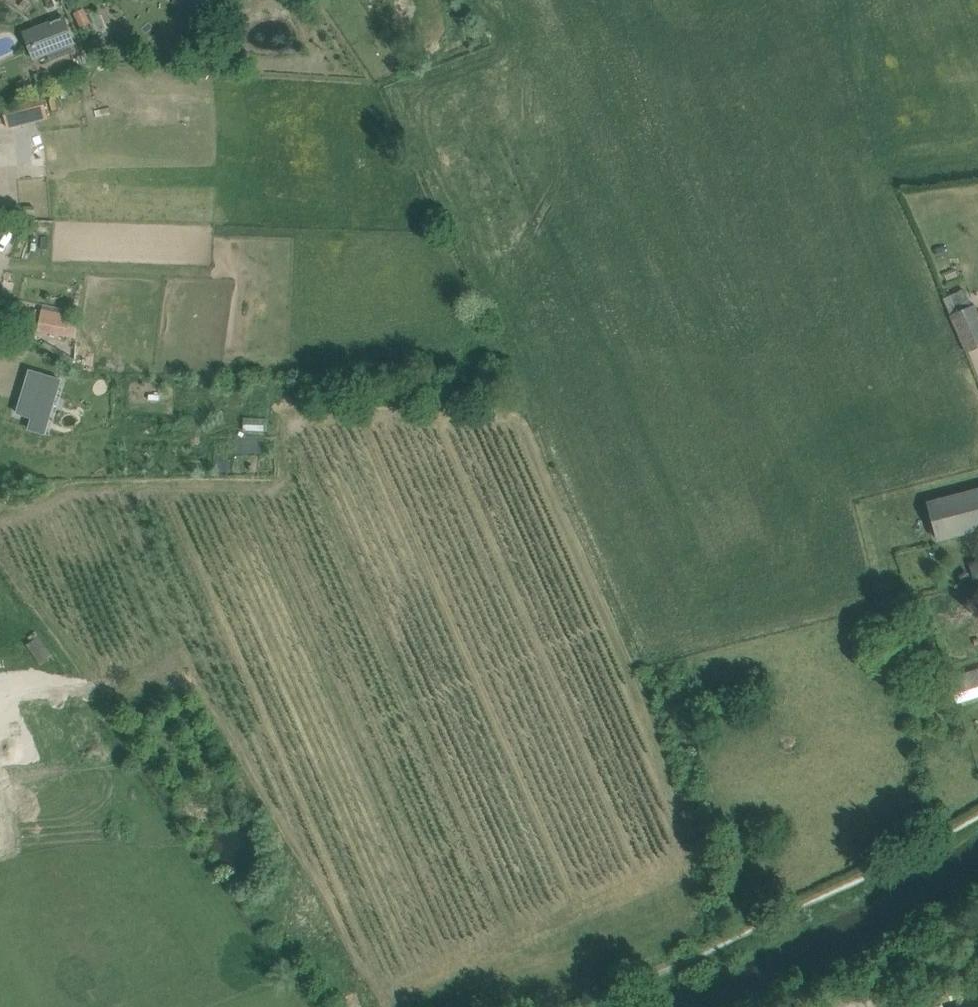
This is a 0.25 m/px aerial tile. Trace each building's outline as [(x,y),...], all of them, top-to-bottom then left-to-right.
[(87,16),(76,21),(80,28),(90,22),(87,16)] [(59,17),(33,29),(46,55),(71,42),(59,17)] [(14,163),(32,162),(30,129),(12,130),(14,163)] [(951,316),(968,353),(977,349),(977,320),(972,306),(951,316)] [(40,309),(36,330),(73,336),(77,316),(40,309)] [(25,360),(21,423),(50,425),(54,362),(25,360)] [(977,528),(977,491),(929,504),(938,538),(977,528)] [(950,672),(957,699),(977,693),(977,665),(950,672)]
